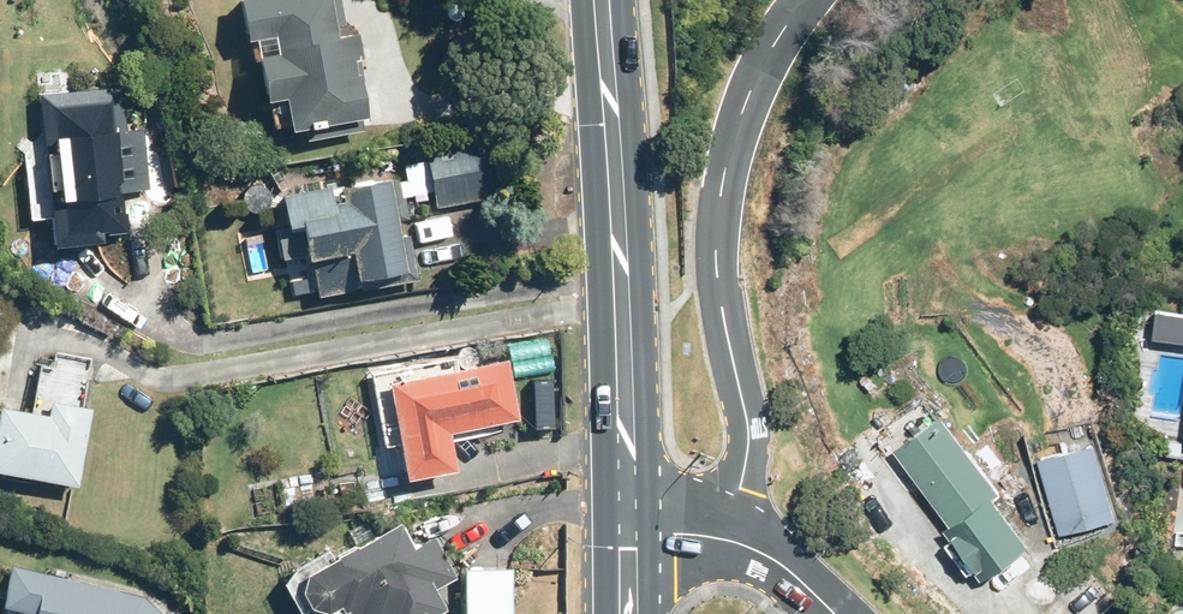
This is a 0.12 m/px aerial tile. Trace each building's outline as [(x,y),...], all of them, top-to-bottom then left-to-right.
[(238,30),(248,28),(258,87),(277,84),(282,116),(356,103),(338,0),(233,0),(238,30)] [(39,92),(44,151),(25,153),(29,220),(51,218),(53,243),(103,240),(102,232),(127,230),(126,213),(123,213),(122,191),(146,189),(141,114),(123,116),(121,86),(39,92)] [(483,137),(425,147),(434,206),(493,196),(483,137)] [(329,183),(279,192),(285,226),(298,223),(305,258),(310,257),(317,298),(419,279),(410,234),(400,235),(389,177),(340,185),(341,198),(331,199),(329,183)] [(448,433),(520,419),(509,359),(459,368),(457,356),(371,372),(384,446),(398,443),(405,480),(456,470),(448,433)] [(77,486),(91,408),(50,401),(47,415),(0,406),(0,472),(77,486)] [(954,539),(948,543),(971,575),(976,571),(983,579),(1030,544),(997,498),(1004,492),(948,413),(898,448),(952,523),(946,527),(954,539)] [(1113,515),(1088,436),(1034,454),(1060,532),(1113,515)] [(304,573),(299,592),(307,607),(327,613),(338,607),(342,613),(346,610),(348,613),(435,613),(445,609),(434,590),(456,578),(434,537),(413,548),(399,523),(304,573)] [(34,613),(161,613),(142,596),(10,566),(1,605),(34,613)] [(464,569),(464,613),(513,613),(512,568),(464,569)]
